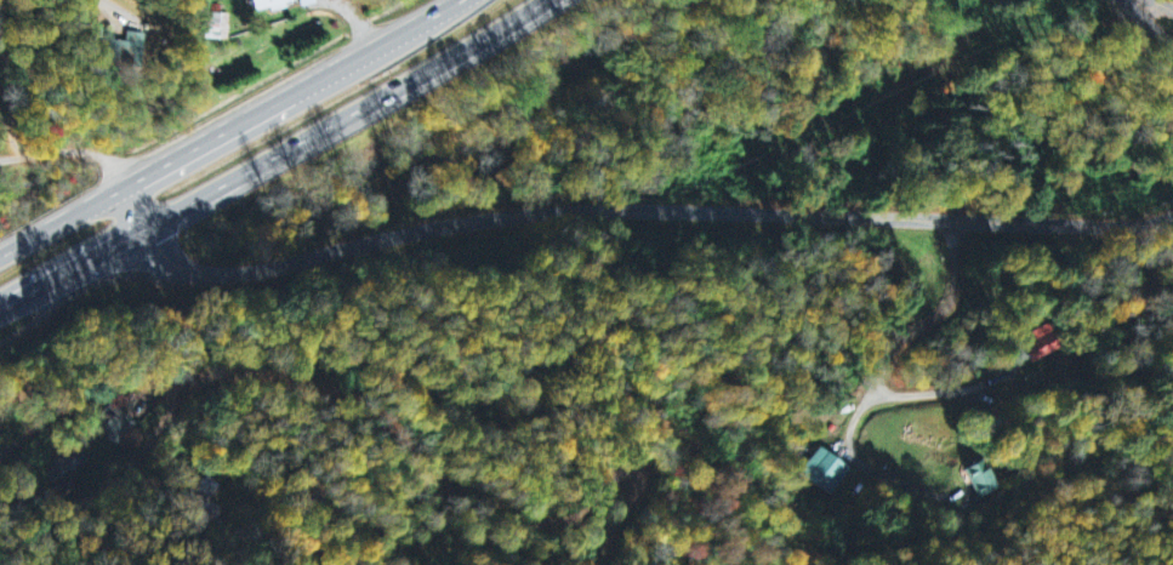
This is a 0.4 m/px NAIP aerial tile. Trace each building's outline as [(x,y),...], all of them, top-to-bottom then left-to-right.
[(255,16),(294,6),(292,0),(251,0),(255,16)] [(303,9),(320,4),(319,0),(300,0),(303,9)] [(210,41),(229,43),(233,17),(214,14),(210,41)] [(1050,330),(1018,345),(1027,364),(1059,350),(1050,330)] [(135,435),(137,436),(141,431),(114,407),(97,427),(122,450),(135,435)] [(981,463),(965,471),(980,500),(996,492),(981,463)]
